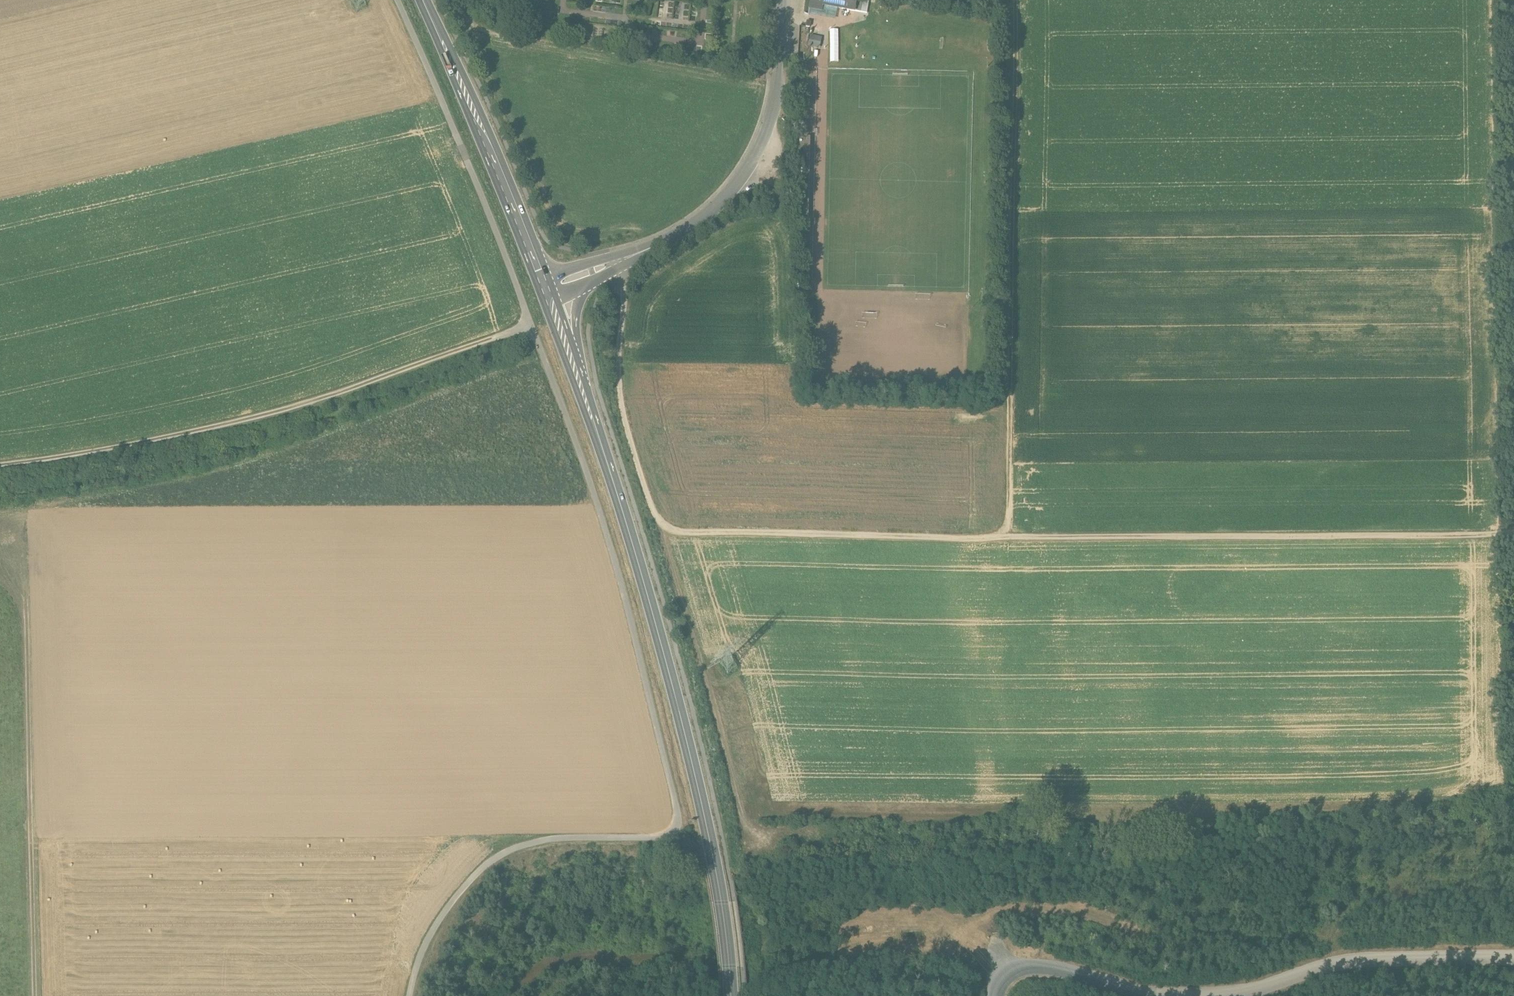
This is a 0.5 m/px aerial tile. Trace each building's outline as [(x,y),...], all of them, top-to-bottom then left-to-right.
[(810,9),(822,11),(823,6),(860,13),(863,1),(857,0),(811,0),(810,9)] [(811,46),(822,48),(823,36),(812,35),(811,46)]
